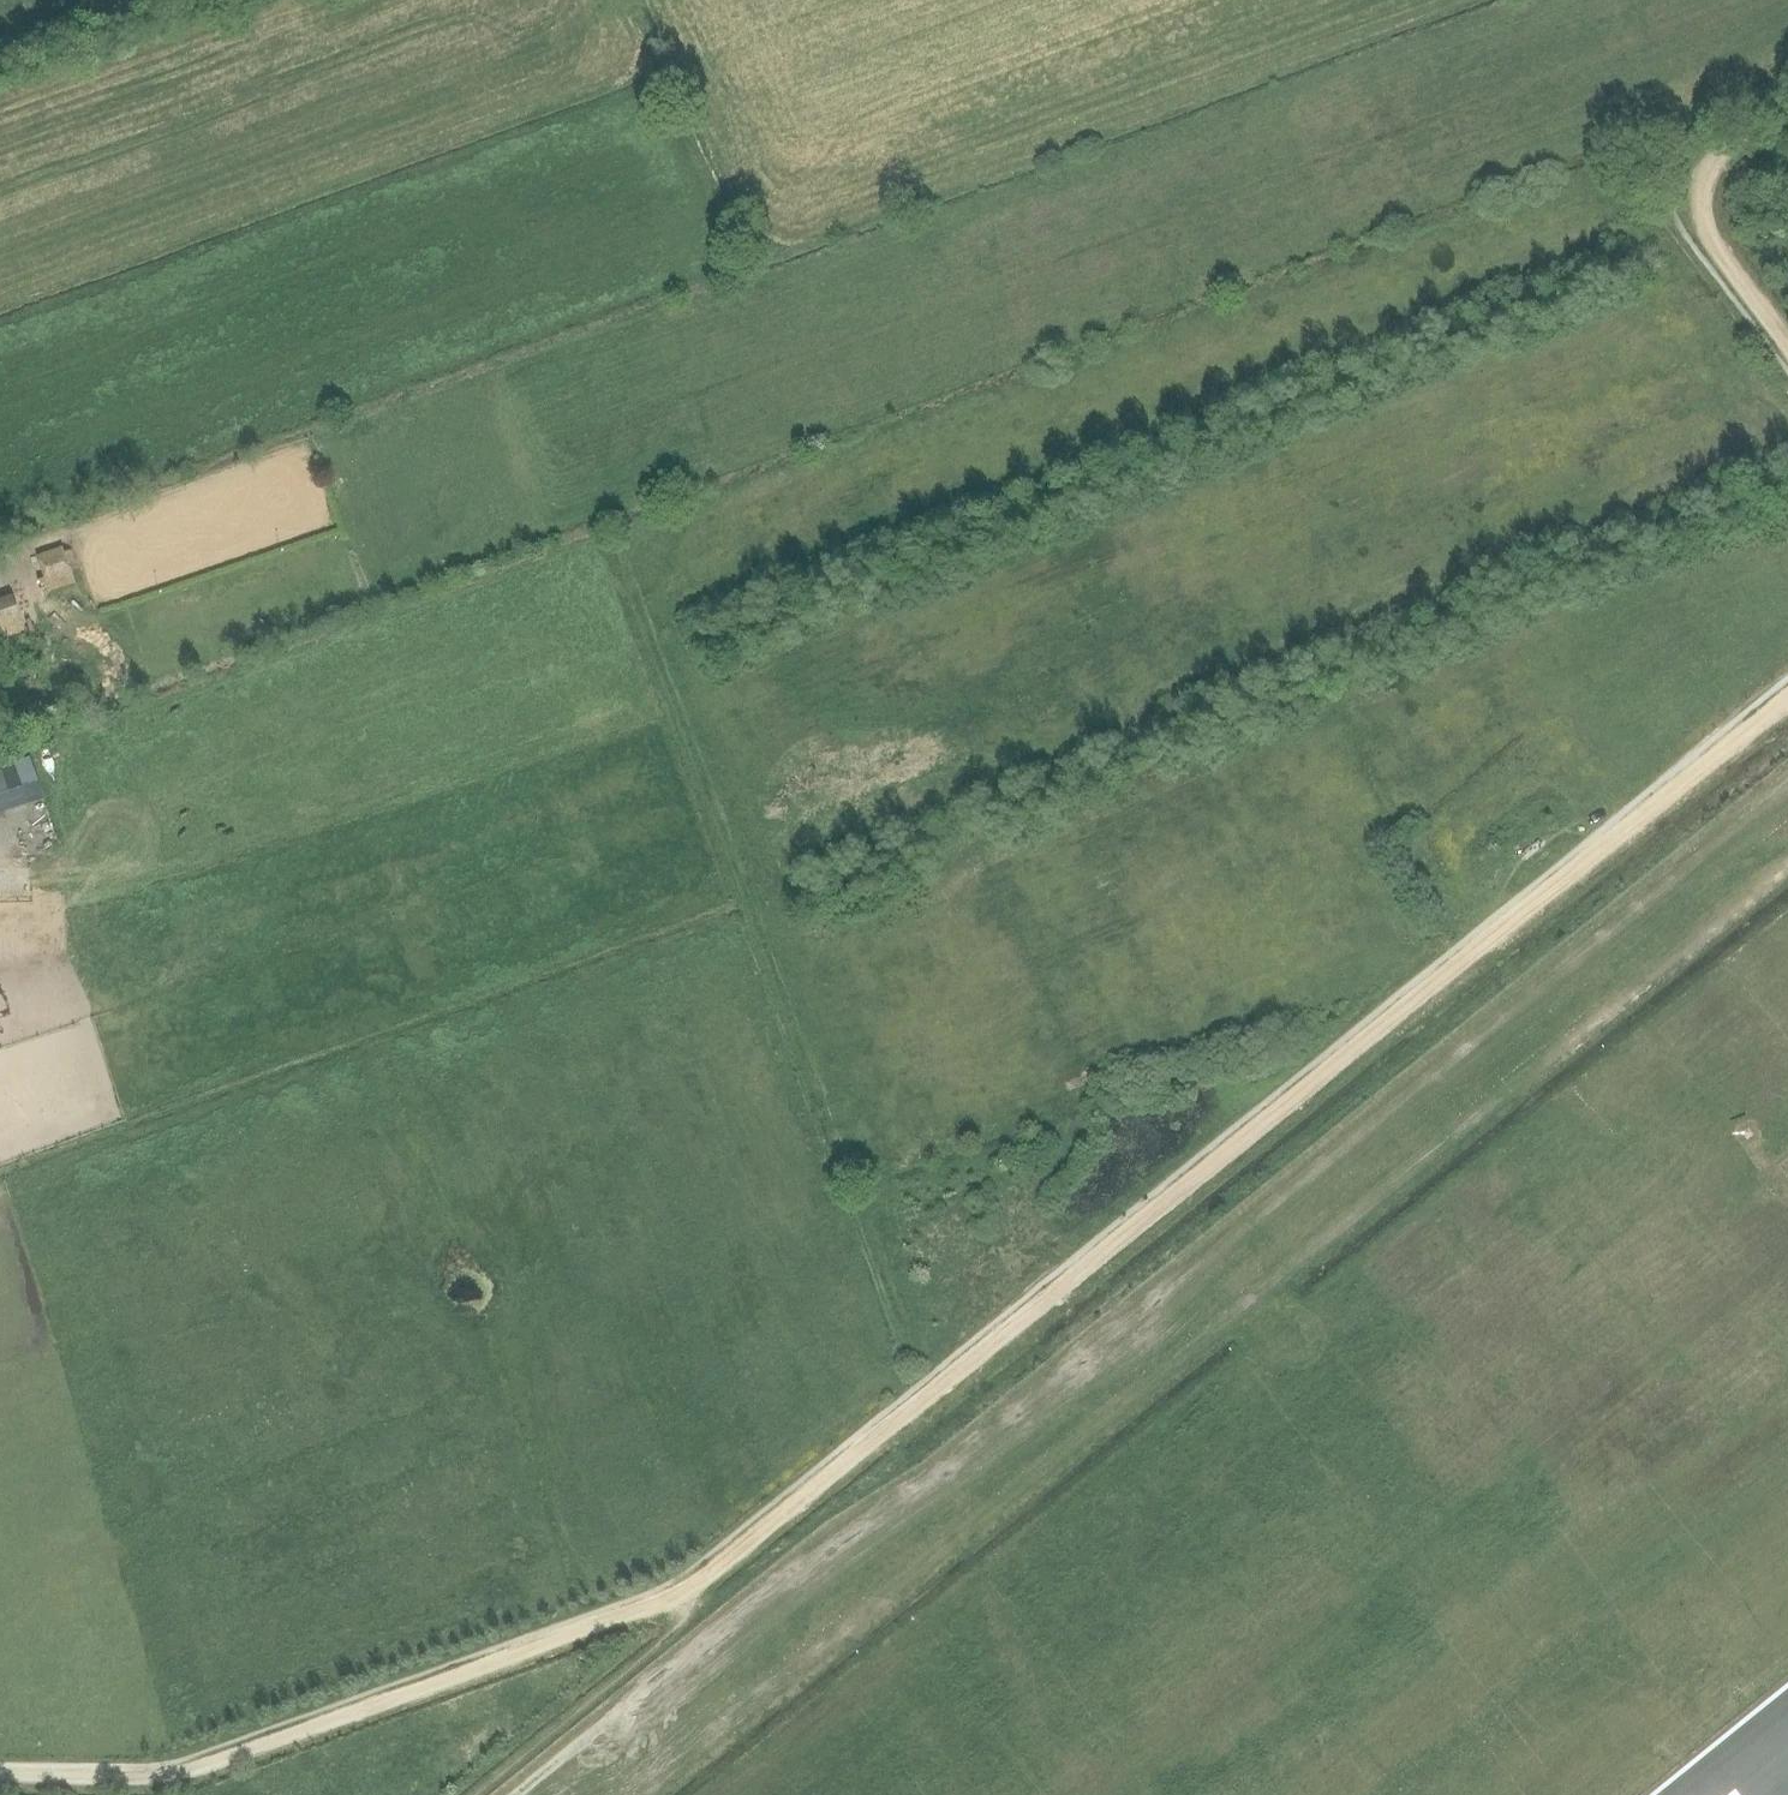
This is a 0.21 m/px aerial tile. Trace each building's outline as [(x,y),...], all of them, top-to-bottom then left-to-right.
[(43,579),(68,571),(61,550),(36,558),(43,579)] [(0,599),(0,638),(23,630),(11,595),(0,599)] [(0,766),(0,813),(15,808),(0,766)]
